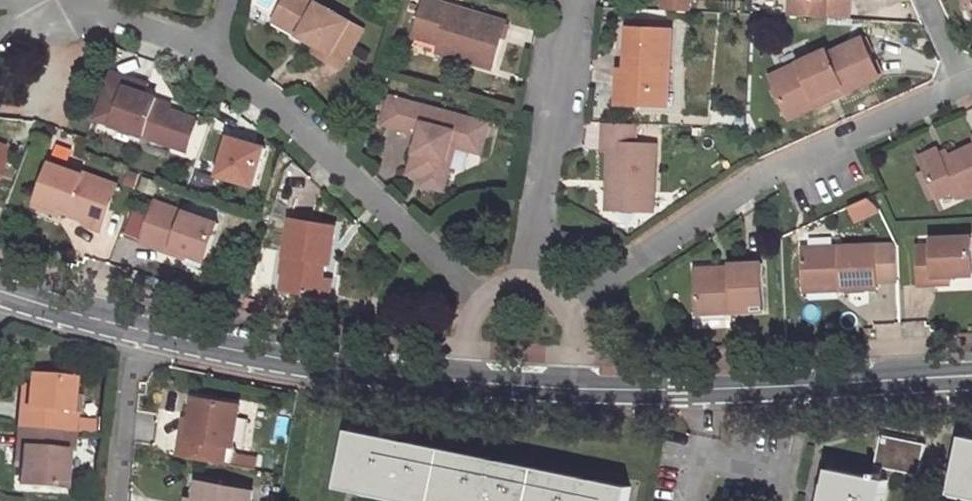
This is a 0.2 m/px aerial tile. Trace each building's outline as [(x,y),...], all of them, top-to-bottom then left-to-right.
[(318,44),(330,51),(326,60),(341,68),(363,29),(313,0),(286,0),(279,13),(304,27),(300,34),(318,44)] [(458,48),(455,56),(497,68),(510,24),(430,0),(427,0),(417,35),(444,43),(458,48)] [(776,15),(817,16),(817,0),(776,0),(776,15)] [(276,19),(300,34),(304,27),(279,13),(276,19)] [(615,30),(612,71),(618,71),(616,106),(653,107),(657,32),(615,30)] [(775,112),(824,89),(828,97),(870,77),(851,40),(818,55),(816,50),(759,77),(775,112)] [(441,52),(455,56),(458,48),(444,43),(441,52)] [(313,52),(326,60),(330,51),(318,44),(313,52)] [(145,90),(148,81),(109,67),(106,77),(145,90)] [(603,70),(602,105),(616,106),(618,71),(612,71),(603,70)] [(93,115),(192,150),(203,118),(171,107),(156,102),(157,97),(158,95),(145,90),(106,77),(93,115)] [(824,89),(775,112),(779,120),(828,97),(824,89)] [(450,155),(453,144),(478,150),(481,140),(488,138),(493,122),(391,95),(384,121),(425,132),(421,149),(416,147),(410,169),(427,174),(425,180),(447,186),(455,156),(450,155)] [(156,102),(171,107),(173,102),(157,97),(156,102)] [(597,152),(598,215),(635,214),(635,195),(644,195),(642,145),(622,145),(621,125),(589,124),(589,152),(597,152)] [(256,186),(270,144),(229,130),(215,173),(256,186)] [(8,153),(7,140),(0,138),(0,150),(8,153)] [(481,140),(478,150),(484,152),(488,138),(481,140)] [(971,192),(971,142),(939,157),(934,145),(917,153),(923,166),(934,191),(935,194),(952,186),(956,194),(965,195),(971,192)] [(8,153),(0,150),(0,174),(8,153)] [(35,199),(84,217),(82,223),(98,229),(116,181),(51,156),(35,199)] [(914,170),(926,195),(934,191),(923,166),(914,170)] [(644,214),(644,195),(635,195),(635,214),(644,214)] [(139,241),(169,252),(170,248),(204,260),(217,221),(156,198),(139,241)] [(289,218),(279,274),(282,274),(278,292),(316,298),(319,280),(322,262),(324,262),(326,252),(329,252),(333,225),(289,218)] [(929,274),(944,273),(968,272),(966,233),(925,236),(926,243),(911,244),(913,283),(929,283),(929,274)] [(835,288),(871,286),(870,279),(893,278),(891,244),(797,249),(798,282),(835,280),(835,288)] [(691,313),(757,311),(756,264),(724,265),(724,266),(724,272),(709,273),(689,273),(691,313)] [(930,282),(944,282),(944,273),(929,274),(929,283),(930,282)] [(326,299),(329,282),(319,280),(316,298),(326,299)] [(798,289),(835,288),(835,280),(798,282),(798,289)] [(69,383),(26,379),(25,389),(24,411),(17,410),(16,430),(59,435),(60,415),(67,416),(69,383)] [(18,389),(17,410),(24,411),(25,389),(18,389)] [(184,417),(182,436),(175,435),(173,457),(214,463),(217,442),(225,442),(230,401),(186,397),(184,417)] [(74,416),(67,416),(60,415),(59,435),(73,436),(74,416)] [(177,417),(175,435),(182,436),(184,417),(177,417)] [(20,470),(19,488),(62,492),(65,455),(58,454),(59,435),(16,430),(14,451),(21,451),(20,470)] [(351,430),(341,488),(402,500),(627,500),(630,488),(351,430)] [(58,454),(65,455),(71,455),(73,436),(59,435),(58,454)] [(924,448),(880,439),(874,472),(918,481),(924,448)] [(959,441),(949,499),(958,500),(971,500),(971,444),(959,441)] [(21,451),(14,451),(13,469),(20,470),(21,451)] [(239,452),(237,466),(255,468),(256,454),(239,452)] [(828,475),(823,500),(882,500),(885,487),(828,475)] [(247,485),(193,479),(191,497),(191,500),(245,500),(247,485)]
